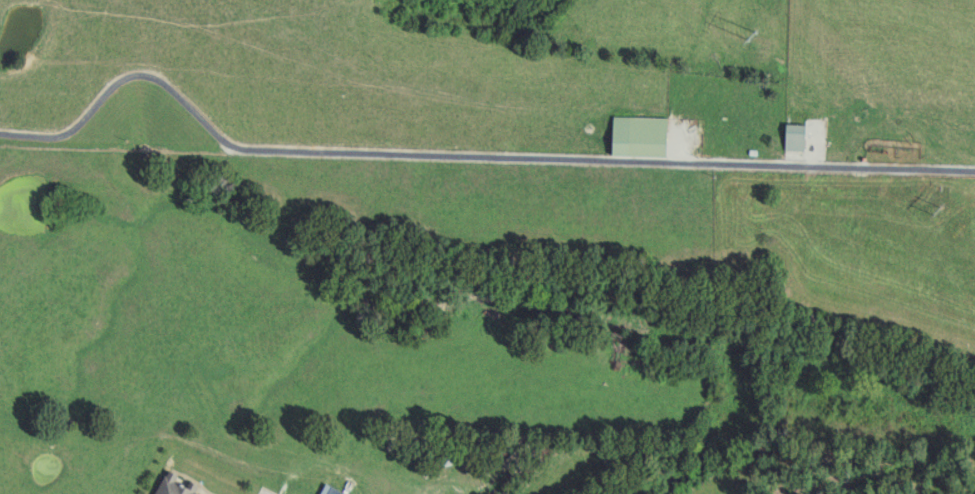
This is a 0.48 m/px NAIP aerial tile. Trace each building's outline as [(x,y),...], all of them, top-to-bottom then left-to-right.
[(673,117),(617,115),(617,155),(672,156),(673,117)] [(789,150),(808,151),(809,124),(790,123),(789,150)] [(200,492),(203,487),(183,477),(184,474),(173,468),(159,493),(203,493),(200,492)] [(327,482),(322,493),(354,493),(327,482)]
